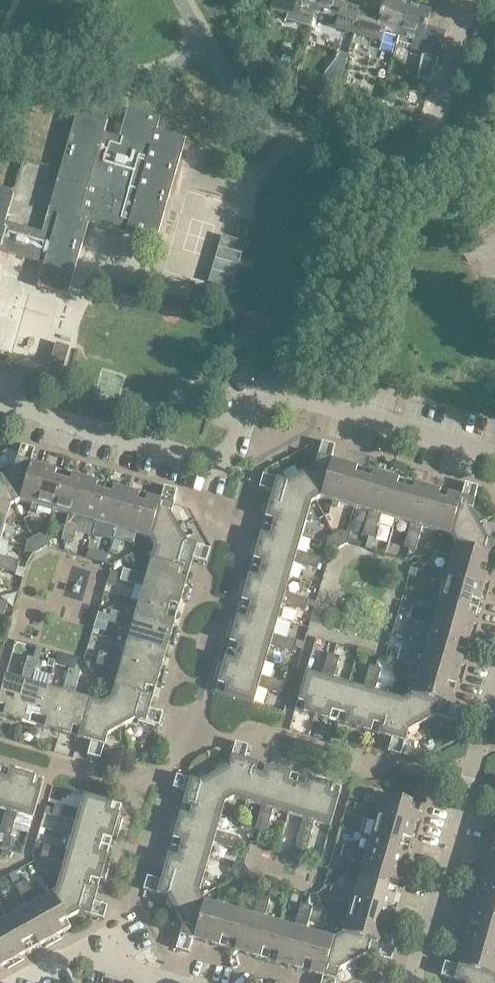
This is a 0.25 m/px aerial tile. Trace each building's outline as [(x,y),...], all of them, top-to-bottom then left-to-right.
[(315,14),(319,0),(273,0),(271,9),(299,18),(301,10),(315,14)] [(315,14),(330,18),(328,26),(354,34),(362,9),(349,5),(348,8),(342,6),(344,0),(319,0),(315,14)] [(362,9),(354,34),(382,42),(385,34),(399,38),(408,6),(387,0),(385,0),(380,17),(374,15),(375,12),(362,9)] [(431,13),(408,6),(399,38),(413,42),(411,50),(427,55),(439,58),(446,33),(433,29),(432,32),(426,30),(431,13)] [(0,188),(0,251),(44,264),(37,287),(68,296),(89,223),(156,242),(186,139),(170,135),(155,131),(158,120),(129,111),(121,138),(104,133),(108,119),(78,110),(42,233),(6,223),(14,192),(0,188)] [(236,236),(246,239),(251,222),(241,219),(236,236)] [(241,259),(217,253),(204,299),(227,305),(241,259)] [(70,348),(56,343),(49,368),(63,372),(70,348)] [(336,446),(322,442),(315,467),(301,474),(316,500),(320,498),(333,502),(344,463),(332,460),(336,446)] [(35,449),(21,445),(14,470),(1,477),(15,504),(19,502),(32,505),(44,467),(31,463),(35,449)] [(365,469),(344,463),(333,502),(331,506),(338,508),(339,504),(354,508),(365,469)] [(65,473),(44,467),(32,505),(31,510),(37,512),(39,507),(54,512),(65,473)] [(386,475),(365,469),(354,508),(369,512),(368,517),(374,519),(386,475)] [(85,479),(65,473),(54,512),(68,516),(68,519),(73,520),(85,479)] [(316,500),(301,474),(287,482),(263,475),(259,488),(273,492),(269,504),(308,515),(312,503),(316,500)] [(407,482),(386,475),(374,519),(368,517),(365,526),(377,530),(381,516),(396,520),(407,482)] [(1,477),(0,478),(0,516),(7,518),(10,507),(15,504),(1,477)] [(106,485),(85,479),(73,520),(68,519),(65,528),(76,532),(80,519),(95,523),(106,485)] [(428,487),(407,482),(396,520),(411,524),(410,529),(416,531),(428,487)] [(461,497),(449,493),(437,532),(451,536),(453,540),(479,525),(472,512),(479,487),(465,483),(461,497)] [(127,491),(106,485),(95,523),(110,528),(109,531),(115,532),(127,491)] [(160,500),(148,497),(148,499),(147,499),(136,535),(150,539),(152,543),(179,529),(171,515),(178,490),(164,487),(160,500)] [(449,493),(428,487),(416,531),(410,529),(407,538),(419,542),(423,528),(437,532),(449,493)] [(148,497),(127,491),(115,532),(109,531),(106,540),(118,543),(122,531),(136,535),(147,499),(148,499),(148,497)] [(308,515),(269,504),(263,525),(302,537),(306,522),(311,523),(313,517),(308,515)] [(7,518),(0,516),(0,540),(1,540),(5,525),(10,526),(12,520),(7,518)] [(299,564),(308,567),(311,555),(298,552),(302,537),(263,525),(257,546),(300,559),(299,564)] [(479,525),(453,540),(455,545),(451,558),(490,569),(494,556),(494,542),(487,540),(479,525)] [(377,530),(365,526),(363,535),(369,537),(375,538),(377,530)] [(65,528),(62,538),(68,540),(74,541),(76,532),(65,528)] [(186,542),(179,529),(152,543),(155,548),(151,560),(187,570),(190,571),(193,559),(207,563),(211,550),(186,542)] [(342,531),(335,534),(342,547),(348,544),(351,534),(342,531)] [(342,547),(335,534),(329,538),(326,548),(336,551),(342,547)] [(40,535),(34,538),(41,550),(47,547),(49,537),(40,535)] [(41,550),(34,538),(28,541),(25,551),(35,554),(41,550)] [(419,542),(407,538),(405,547),(411,549),(416,551),(419,542)] [(300,559),(257,546),(251,567),(290,578),(294,563),(299,564),(300,559)] [(320,558),(311,555),(308,567),(317,569),(319,564),(320,558)] [(6,570),(9,559),(0,556),(0,568),(6,570)] [(447,572),(444,571),(442,577),(484,589),(490,569),(451,558),(447,572)] [(18,567),(19,562),(9,559),(6,570),(16,573),(18,567)] [(183,592),(190,571),(187,570),(151,560),(147,575),(142,574),(140,580),(145,581),(183,592)] [(435,569),(425,566),(423,572),(421,577),(432,580),(435,569)] [(296,609),(299,597),(286,593),(290,578),(251,567),(245,588),(288,600),(287,606),(296,609)] [(132,571),(124,569),(122,575),(121,580),(129,583),(132,571)] [(444,584),(440,599),(478,610),(484,589),(442,577),(444,571),(435,569),(432,580),(444,584)] [(142,574),(132,571),(129,583),(143,587),(139,602),(177,613),(183,592),(145,581),(140,580),(142,574)] [(111,573),(108,585),(115,587),(118,575),(111,573)] [(245,588),(239,609),(278,620),(282,605),(287,606),(288,600),(245,588)] [(309,600),(299,597),(296,609),(305,611),(307,606),(309,600)] [(478,610),(440,599),(435,614),(432,614),(430,619),(472,631),(478,610)] [(139,602),(134,617),(130,616),(128,621),(133,623),(171,634),(177,613),(139,602)] [(419,622),(423,611),(413,608),(411,613),(409,619),(419,622)] [(284,650),(287,639),(274,635),(278,620),(239,609),(233,630),(276,642),(275,648),(284,650)] [(120,613),(112,611),(110,616),(109,622),(117,624),(120,613)] [(423,611),(419,622),(432,626),(427,641),(466,652),(472,631),(430,619),(432,614),(423,611)] [(130,616),(120,613),(117,624),(131,628),(127,643),(166,654),(171,634),(133,623),(128,621),(130,616)] [(275,648),(276,642),(233,630),(227,650),(266,661),(270,646),(275,648)] [(297,642),(287,639),(284,650),(293,653),(295,647),(297,642)] [(466,652),(427,641),(423,656),(420,655),(418,660),(460,672),(466,652)] [(127,643),(122,658),(118,657),(117,663),(121,664),(159,675),(166,654),(127,643)] [(411,652),(400,649),(399,655),(397,660),(407,663),(411,652)] [(266,661),(227,650),(221,671),(265,683),(263,689),(272,692),(275,680),(262,676),(266,661)] [(108,654),(100,652),(98,658),(96,664),(105,666),(108,654)] [(454,692),(460,672),(418,660),(420,655),(411,652),(407,663),(420,667),(416,681),(454,692)] [(118,657),(108,654),(105,666),(119,670),(115,685),(151,696),(153,697),(159,675),(121,664),(117,663),(118,657)] [(334,655),(328,654),(326,663),(337,666),(340,657),(334,655)] [(36,670),(39,660),(33,659),(27,657),(25,667),(36,670)] [(306,672),(295,711),(316,717),(329,674),(334,676),(337,666),(326,663),(322,677),(306,672)] [(376,668),(370,666),(367,675),(379,679),(382,669),(376,668)] [(27,681),(28,678),(34,679),(36,670),(25,667),(21,679),(5,675),(0,694),(0,716),(16,720),(27,681)] [(66,679),(78,682),(81,672),(75,670),(69,669),(66,679)] [(221,671),(215,693),(254,704),(258,688),(263,689),(265,683),(221,671)] [(337,723),(348,684),(333,680),(334,676),(329,674),(316,717),(337,723)] [(363,689),(348,684),(337,723),(359,729),(371,686),(376,688),(379,679),(367,675),(363,689)] [(47,687),(33,683),(34,679),(28,678),(27,681),(16,720),(36,726),(47,687)] [(58,732),(69,693),(70,690),(76,691),(78,682),(66,679),(63,692),(47,687),(36,726),(58,732)] [(285,683),(275,680),(272,692),(281,694),(283,689),(285,683)] [(454,692),(416,681),(412,696),(408,698),(422,724),(436,717),(460,724),(464,710),(451,706),(454,692)] [(151,696),(115,685),(111,698),(106,701),(121,728),(135,720),(159,727),(164,713),(150,709),(153,697),(151,696)] [(376,688),(371,686),(359,729),(379,735),(389,696),(375,692),(376,688)] [(69,693),(58,732),(79,738),(80,735),(79,735),(89,699),(75,695),(76,691),(70,690),(69,693)] [(403,701),(389,696),(379,735),(392,738),(388,752),(402,756),(408,732),(422,724),(408,698),(403,701)] [(102,703),(89,699),(79,735),(80,735),(79,738),(91,742),(87,756),(101,760),(108,735),(121,728),(106,701),(102,703)] [(249,746),(235,742),(228,767),(215,774),(230,801),(234,798),(248,802),(259,764),(245,760),(249,746)] [(431,742),(425,746),(430,754),(436,750),(431,742)] [(279,770),(259,764),(248,802),(262,807),(261,811),(266,812),(279,770)] [(2,768),(0,775),(0,809),(6,811),(5,815),(10,817),(23,774),(2,768)] [(300,776),(279,770),(266,812),(261,811),(258,820),(269,823),(273,810),(288,814),(300,776)] [(44,780),(23,774),(10,817),(5,815),(2,824),(14,827),(17,814),(33,819),(44,780)] [(230,801),(215,774),(201,782),(176,775),(172,789),(186,793),(182,806),(221,817),(225,803),(230,801)] [(320,782),(300,776),(288,814),(303,819),(302,823),(308,825),(320,782)] [(341,788),(320,782),(308,825),(302,823),(300,832),(311,835),(315,822),(331,827),(341,788)] [(75,809),(73,815),(77,816),(116,827),(122,806),(84,795),(79,810),(75,809)] [(375,809),(373,815),(415,827),(422,806),(383,795),(379,811),(375,809)] [(53,815),(62,818),(65,806),(56,804),(54,809),(53,815)] [(354,810),(353,815),(362,818),(366,807),(356,804),(354,810)] [(76,822),(71,837),(110,848),(116,827),(77,816),(73,815),(75,809),(65,806),(62,818),(76,822)] [(182,806),(176,826),(220,839),(218,845),(227,847),(231,836),(217,832),(221,817),(182,806)] [(409,848),(415,827),(373,815),(375,809),(366,807),(362,818),(375,822),(371,837),(409,848)] [(269,823),(258,820),(256,829),(261,831),(267,832),(269,823)] [(2,824),(0,831),(0,833),(5,835),(11,836),(14,827),(2,824)] [(176,826),(170,847),(209,859),(214,843),(218,845),(220,839),(176,826)] [(311,835),(300,832),(297,841),(303,843),(309,844),(311,835)] [(240,838),(231,836),(227,847),(237,850),(238,844),(240,838)] [(63,850),(61,856),(104,868),(110,848),(71,837),(67,851),(63,850)] [(409,848),(371,837),(367,852),(363,851),(361,857),(404,869),(409,848)] [(41,857),(50,859),(54,848),(44,845),(43,851),(41,857)] [(341,857),(350,860),(354,848),(344,845),(342,851),(341,857)] [(209,859),(170,847),(164,868),(204,879),(208,880),(210,874),(205,872),(209,859)] [(64,863),(60,877),(98,888),(104,868),(61,856),(63,850),(54,848),(50,859),(64,863)] [(398,890),(404,869),(361,857),(363,851),(354,848),(350,860),(363,864),(359,878),(398,890)] [(492,850),(486,870),(494,873),(494,850),(492,850)] [(233,871),(236,877),(248,871),(245,865),(235,862),(233,871)] [(204,879),(164,868),(161,880),(147,877),(143,890),(168,897),(175,911),(202,896),(200,891),(204,879)] [(480,891),(494,895),(494,873),(486,870),(480,891)] [(251,877),(248,871),(236,877),(240,884),(249,887),(251,877)] [(98,888),(60,877),(56,891),(52,893),(67,920),(80,913),(104,920),(108,906),(94,902),(98,888)] [(392,910),(398,890),(359,878),(355,893),(351,892),(349,898),(392,910)] [(21,883),(16,886),(21,895),(31,889),(26,880),(21,883)] [(339,901),(342,890),(332,887),(330,893),(329,899),(339,901)] [(27,907),(14,914),(33,950),(52,939),(30,900),(36,897),(31,889),(21,895),(27,907)] [(386,930),(392,910),(349,898),(351,892),(342,890),(339,901),(351,905),(347,919),(386,930)] [(480,891),(474,912),(494,918),(494,895),(480,891)] [(260,892),(257,902),(269,905),(271,896),(266,894),(260,892)] [(36,897),(30,900),(52,939),(72,928),(67,920),(52,893),(38,901),(36,897)] [(205,901),(202,896),(175,911),(183,925),(176,949),(190,953),(193,940),(205,943),(217,904),(205,901)] [(218,900),(217,904),(205,943),(224,948),(235,910),(223,906),(225,902),(218,900)] [(235,910),(224,948),(248,955),(260,912),(266,914),(269,905),(257,902),(253,915),(235,910)] [(302,904),(299,913),(311,917),(313,907),(308,906),(302,904)] [(260,912),(248,955),(269,961),(280,923),(265,918),(266,914),(260,912)] [(468,933),(494,941),(494,918),(474,912),(468,933)] [(280,923),(269,961),(290,967),(302,924),(308,926),(311,917),(299,913),(295,927),(280,923)] [(14,960),(33,950),(14,914),(0,922),(0,935),(14,960)] [(386,930),(347,919),(344,933),(339,936),(353,962),(367,955),(392,962),(395,948),(382,944),(386,930)] [(290,967),(310,973),(321,934),(307,930),(308,926),(302,924),(290,967)] [(468,933),(462,953),(494,964),(494,941),(468,933)] [(321,934),(310,973),(323,977),(321,982),(336,982),(340,970),(353,962),(339,936),(335,938),(321,934)] [(14,960),(0,935),(0,968),(14,960)] [(462,953),(458,966),(445,962),(441,976),(465,982),(494,982),(494,964),(462,953)]
